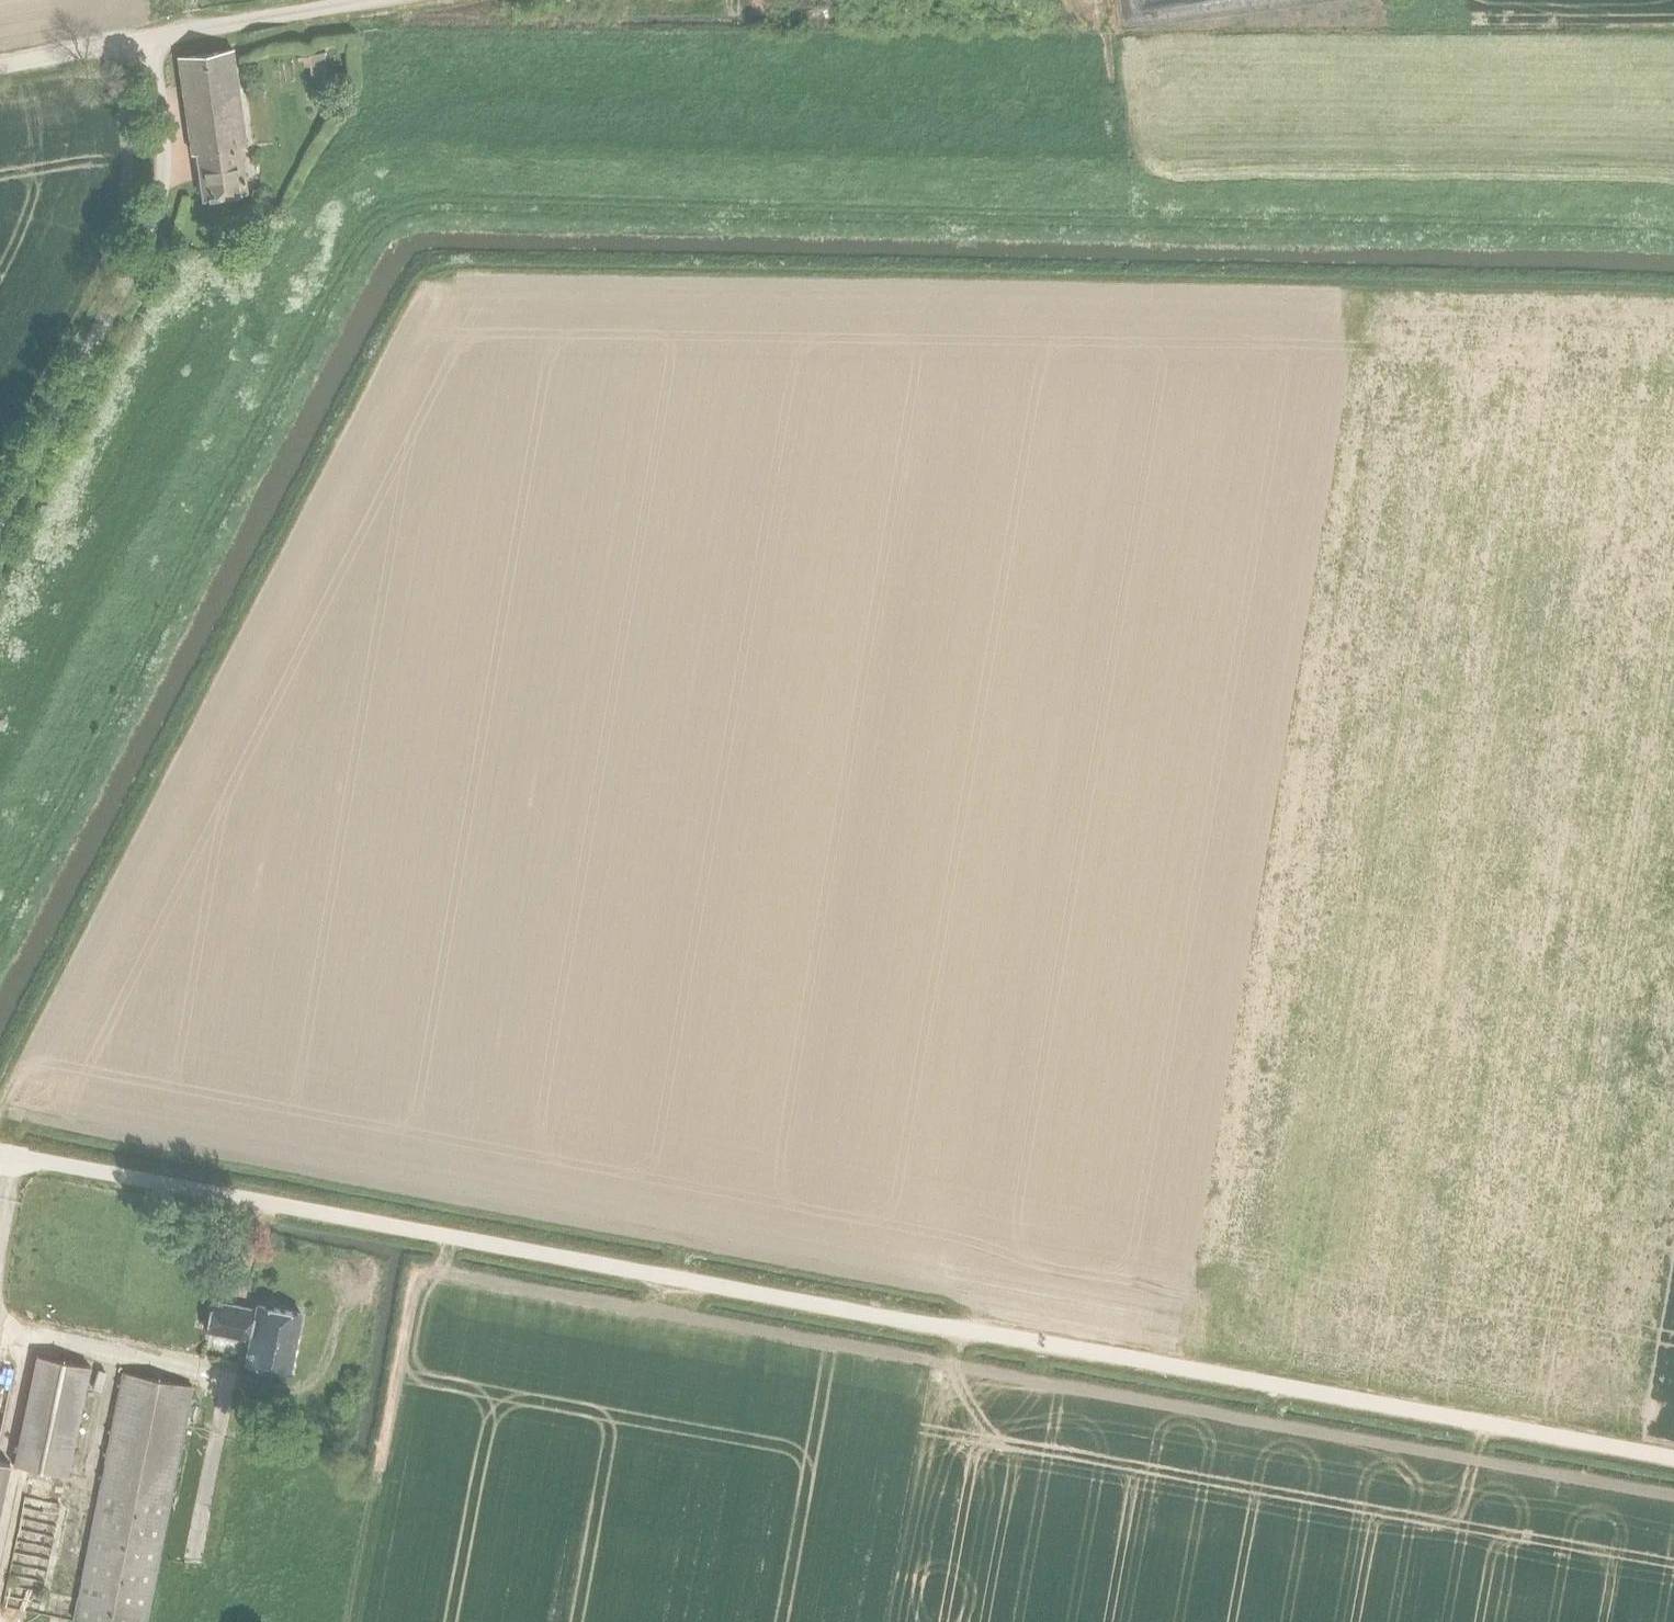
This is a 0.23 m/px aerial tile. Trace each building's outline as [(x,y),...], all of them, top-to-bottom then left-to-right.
[(241,147),(246,146),(233,51),(178,58),(191,154),(196,153),(203,199),(247,192),(241,147)] [(326,74),(324,53),(308,55),(309,56),(310,66),(311,76),(326,74)] [(309,56),(298,57),(298,62),(303,61),(304,67),(310,66),(309,56)] [(249,1340),(244,1363),(288,1371),(300,1314),(256,1305),(255,1310),(212,1301),(206,1331),(249,1340)] [(37,1355),(28,1398),(14,1464),(65,1475),(88,1366),(37,1355)] [(6,1391),(9,1374),(0,1372),(0,1390),(6,1391)] [(114,1415),(74,1620),(82,1621),(144,1621),(192,1386),(123,1372),(114,1415)] [(9,1465),(0,1463),(0,1508),(9,1465)]
